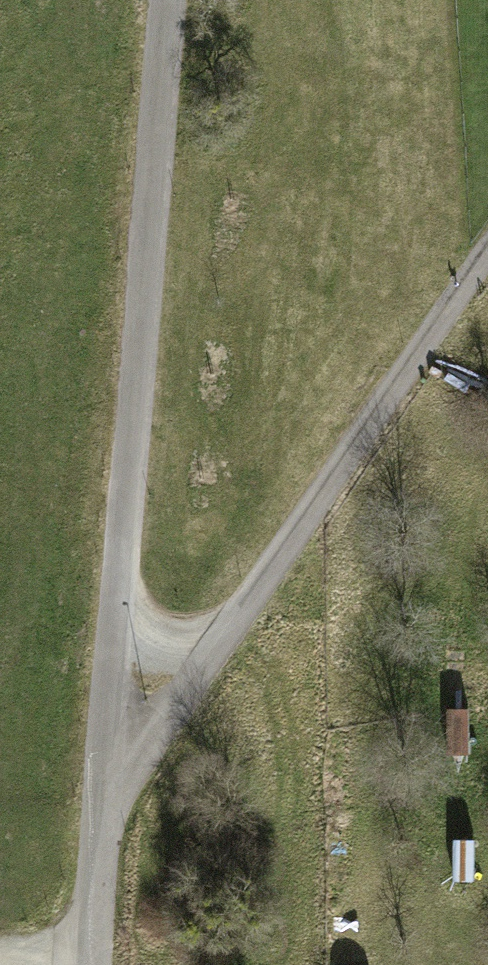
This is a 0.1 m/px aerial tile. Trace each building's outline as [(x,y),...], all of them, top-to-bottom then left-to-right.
[(487,784),(487,741),(445,742),(446,784),(487,784)]
